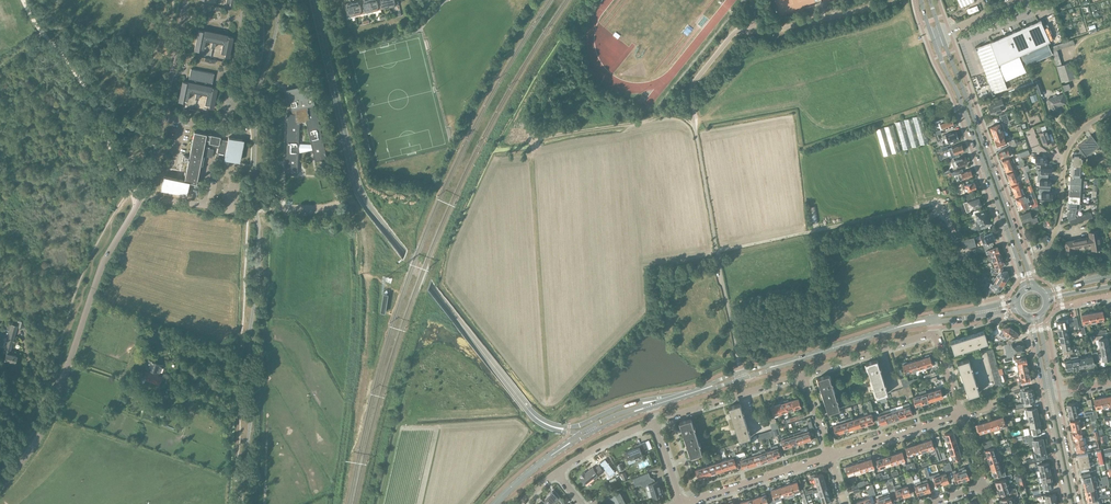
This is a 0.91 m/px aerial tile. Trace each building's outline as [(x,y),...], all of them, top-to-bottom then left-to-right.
[(353,3),(355,14),(360,13),(360,14),(364,13),(361,0),(359,0),(355,1),(356,2),(353,3)] [(370,0),(361,0),(364,13),(367,12),(372,10),(370,0)] [(372,10),(377,9),(377,10),(381,9),(379,0),(370,0),(372,10)] [(388,0),(379,0),(381,9),(385,8),(384,8),(389,7),(388,0)] [(355,14),(353,3),(350,3),(349,2),(343,4),(345,12),(346,16),(347,17),(350,16),(355,14)] [(969,14),(979,10),(977,5),(967,8),(969,14)] [(1022,54),(1048,43),(1050,42),(1041,21),(1042,21),(1041,19),(990,42),(980,45),(975,47),(976,51),(977,50),(985,72),(985,73),(992,90),(991,91),(993,94),(995,94),(995,93),(1007,88),(998,64),(1022,54)] [(198,30),(195,45),(194,50),(198,51),(199,48),(203,49),(205,40),(212,41),(211,47),(215,48),(216,42),(222,43),(221,53),(225,54),(225,56),(229,57),(233,37),(227,36),(228,35),(225,34),(207,31),(204,30),(204,31),(198,30)] [(1073,39),(1066,42),(1050,47),(1052,51),(1075,44),(1073,39)] [(1027,64),(1052,53),(1048,43),(1022,54),(1027,64)] [(1076,77),(1075,73),(1071,61),(1057,66),(1061,81),(1076,77)] [(211,84),(212,83),(214,73),(191,69),(189,79),(189,81),(188,81),(188,82),(182,81),(178,101),(183,102),(183,99),(187,100),(189,91),(196,93),(195,98),(199,99),(200,93),(207,95),(205,104),(209,105),(209,107),(213,108),(217,88),(211,87),(212,86),(211,86),(211,84)] [(1038,94),(1043,93),(1044,92),(1039,79),(1033,81),(1038,94)] [(312,149),(315,161),(327,158),(309,83),(286,88),(289,103),(291,109),(292,109),(292,113),(287,113),(285,174),(297,175),(298,153),(312,149)] [(1038,100),(1036,94),(1030,96),(1032,102),(1038,100)] [(1052,107),(1053,111),(1058,110),(1057,105),(1066,103),(1063,94),(1048,99),(1051,107),(1052,107)] [(1002,98),(994,101),(995,104),(988,107),(989,109),(988,109),(990,113),(991,113),(991,115),(1002,111),(1000,107),(1004,105),(1002,98)] [(895,122),(903,150),(928,142),(920,115),(895,122)] [(942,119),(936,121),(937,124),(941,122),(943,129),(954,125),(955,125),(953,120),(953,121),(952,118),(943,122),(942,119)] [(993,133),(1003,129),(1001,123),(991,127),(992,129),(991,130),(992,132),(993,132),(993,133)] [(883,156),(900,151),(892,124),(876,129),(883,156)] [(1005,135),(1003,129),(993,133),(992,134),(993,136),(994,136),(995,139),(1005,135)] [(1047,130),(1039,133),(1043,144),(1049,142),(1050,145),(1055,144),(1054,140),(1051,141),(1047,130)] [(184,155),(183,155),(182,161),(183,161),(186,162),(187,162),(184,180),(163,176),(161,188),(187,193),(189,182),(196,183),(197,183),(197,180),(200,165),(202,165),(204,156),(212,157),(213,149),(205,148),(204,154),(202,154),(202,155),(205,139),(209,140),(209,142),(218,144),(216,154),(215,157),(223,159),(223,158),(224,158),(224,159),(238,161),(242,140),(228,137),(228,140),(220,139),(220,136),(210,134),(210,135),(206,134),(206,133),(194,131),(189,156),(186,156),(186,155),(184,155)] [(955,143),(954,140),(959,138),(958,137),(959,137),(958,134),(957,135),(956,131),(946,135),(946,134),(942,136),(943,139),(947,137),(948,142),(949,145),(955,143)] [(1081,149),(1086,155),(1099,145),(1091,134),(1087,137),(1087,138),(1078,145),(1081,149)] [(1005,135),(995,139),(995,140),(994,140),(995,142),(996,143),(997,145),(1008,141),(1009,144),(1018,141),(1017,138),(1015,139),(1014,139),(1010,140),(1009,138),(1005,140),(1004,136),(1005,136),(1005,135)] [(952,158),(956,156),(959,155),(958,152),(964,150),(962,144),(949,148),(952,158)] [(1008,148),(999,151),(1000,154),(999,155),(1000,157),(1001,157),(1001,158),(1010,155),(1008,150),(1011,149),(1009,146),(1007,146),(1008,148)] [(1072,159),(1071,164),(1082,165),(1083,158),(1086,155),(1081,149),(1079,152),(1073,152),(1072,154),(1071,159),(1072,159)] [(953,158),(947,160),(948,163),(952,162),(954,167),(968,163),(967,161),(968,161),(967,159),(966,159),(965,156),(954,160),(953,158)] [(1010,157),(1002,160),(1003,163),(1003,164),(1004,165),(1004,166),(1012,163),(1014,162),(1013,158),(1011,159),(1010,157)] [(1012,163),(1004,166),(1004,167),(1004,168),(1005,169),(1006,172),(1014,169),(1012,163)] [(1070,176),(1081,177),(1082,165),(1071,164),(1070,176)] [(1045,173),(1048,173),(1051,173),(1051,170),(1052,170),(1053,170),(1053,169),(1053,168),(1052,168),(1051,167),(1051,166),(1041,166),(1040,170),(1038,171),(1038,175),(1045,176),(1045,173)] [(953,176),(958,174),(960,180),(973,175),(971,169),(963,172),(962,169),(952,172),(953,176)] [(1016,169),(1006,173),(1008,176),(1007,177),(1008,178),(1009,178),(1016,176),(1015,172),(1017,171),(1016,169)] [(1039,181),(1039,186),(1050,186),(1050,185),(1051,185),(1052,184),(1052,183),(1051,183),(1050,182),(1050,179),(1048,179),(1045,179),(1045,176),(1038,175),(1037,180),(1039,181)] [(1016,176),(1009,178),(1009,179),(1009,181),(1010,182),(1011,184),(1020,181),(1019,179),(1018,179),(1016,176)] [(971,183),(963,186),(964,188),(967,187),(968,191),(977,188),(976,187),(977,186),(976,185),(975,184),(975,182),(972,183),(971,183)] [(1013,191),(1021,188),(1019,182),(1011,185),(1012,188),(1012,190),(1013,190),(1013,191)] [(1014,194),(1015,197),(1023,194),(1021,188),(1013,191),(1013,192),(1013,193),(1014,194)] [(1041,194),(1041,198),(1052,199),(1052,198),(1053,198),(1053,197),(1054,197),(1053,196),(1053,195),(1052,195),(1052,192),(1047,192),(1047,188),(1039,188),(1039,193),(1041,194)] [(1018,204),(1026,201),(1029,200),(1028,196),(1026,197),(1025,195),(1016,198),(1017,201),(1016,201),(1017,203),(1018,203),(1018,204)] [(971,197),(967,198),(968,201),(964,203),(967,211),(972,209),(971,208),(981,205),(979,198),(972,200),(971,197)] [(1026,201),(1018,204),(1020,210),(1028,207),(1026,201)] [(1068,209),(1076,210),(1080,210),(1081,204),(1078,203),(1078,202),(1068,202),(1068,209)] [(816,206),(807,207),(810,223),(819,222),(816,206)] [(976,214),(977,217),(970,220),(971,222),(988,216),(985,210),(976,214)] [(1033,217),(1031,211),(1022,214),(1022,215),(1021,215),(1023,220),(1024,220),(1033,217)] [(1083,220),(1092,217),(1091,212),(1076,217),(1074,212),(1073,212),(1067,214),(1071,224),(1083,220)] [(990,223),(988,216),(971,222),(972,225),(979,222),(981,226),(982,228),(990,226),(989,223),(990,223)] [(1037,217),(1029,220),(1031,225),(1039,222),(1037,217)] [(1092,249),(1101,247),(1098,230),(1089,232),(1090,236),(1065,241),(1065,247),(1061,247),(1061,252),(1073,253),(1073,248),(1087,245),(1087,247),(1089,246),(1088,245),(1091,245),(1092,249)] [(983,244),(985,247),(992,244),(993,244),(992,241),(995,239),(996,238),(994,235),(994,236),(992,232),(982,236),(984,243),(983,244)] [(959,240),(961,248),(975,244),(973,237),(959,240)] [(987,253),(988,253),(990,252),(991,255),(1000,252),(999,252),(1000,251),(999,248),(998,248),(997,246),(993,248),(992,244),(985,247),(987,253)] [(1000,254),(1000,252),(991,255),(988,256),(989,259),(990,258),(991,262),(1003,257),(1002,255),(1000,254)] [(1004,260),(1003,257),(991,262),(992,265),(990,266),(991,269),(994,270),(995,270),(994,267),(1004,264),(1003,261),(1004,260)] [(998,276),(1007,281),(1008,278),(1008,277),(1009,275),(1007,270),(1004,271),(1003,269),(1001,269),(1001,271),(998,276)] [(1005,283),(1007,281),(998,276),(996,279),(993,277),(992,279),(995,281),(1003,286),(1004,284),(1005,283)] [(1003,286),(995,281),(993,284),(990,282),(986,283),(988,292),(1000,289),(1001,289),(1002,289),(1003,287),(1003,286)] [(1100,311),(1096,311),(1097,320),(1101,320),(1102,322),(1105,322),(1103,310),(1102,310),(1100,311)] [(1089,313),(1090,322),(1097,320),(1096,311),(1095,311),(1095,312),(1089,313)] [(1090,322),(1089,313),(1084,313),(1084,314),(1082,314),(1084,326),(1087,325),(1086,322),(1090,322)] [(1067,327),(1075,325),(1078,324),(1077,317),(1074,318),(1074,322),(1066,323),(1065,319),(1060,320),(1057,320),(1057,321),(1056,321),(1058,328),(1067,327)] [(8,323),(7,329),(2,328),(2,329),(1,329),(1,330),(2,330),(0,335),(0,336),(0,345),(5,347),(3,352),(6,353),(5,358),(4,357),(4,359),(15,363),(17,356),(9,354),(17,325),(16,325),(16,324),(15,324),(15,325),(11,324),(8,323)] [(1003,328),(1003,331),(1002,330),(999,334),(1005,339),(1008,336),(1013,328),(1011,326),(1003,328)] [(1059,335),(1068,333),(1067,327),(1058,328),(1058,331),(1059,335)] [(1017,331),(1013,328),(1008,336),(1010,338),(1009,339),(1011,340),(1013,339),(1015,337),(1018,336),(1017,331)] [(977,332),(976,332),(974,333),(975,333),(967,336),(971,347),(988,342),(984,330),(977,332)] [(1070,341),(1068,333),(1059,335),(1060,338),(1060,342),(1061,342),(1070,341)] [(1100,346),(1109,344),(1108,342),(1109,342),(1108,338),(1107,337),(1103,338),(1102,335),(1096,336),(1096,340),(1099,339),(1100,346)] [(971,347),(967,336),(960,338),(960,337),(958,338),(958,339),(950,341),(954,352),(971,347)] [(1071,348),(1070,341),(1061,342),(1061,345),(1061,347),(1062,349),(1062,350),(1071,348)] [(1026,348),(1025,347),(1024,346),(1024,343),(1013,346),(1013,347),(1014,352),(1025,350),(1025,349),(1026,348)] [(1100,346),(1101,353),(1110,352),(1110,349),(1109,345),(1109,344),(1100,346)] [(1101,353),(1103,360),(1108,359),(1108,361),(1110,360),(1110,359),(1110,356),(1110,352),(1101,353)] [(930,356),(923,358),(926,366),(933,364),(930,356)] [(1095,364),(1093,356),(1086,357),(1087,366),(1090,365),(1090,366),(1094,365),(1095,364)] [(1087,366),(1086,357),(1079,358),(1080,367),(1083,367),(1087,366)] [(926,366),(923,358),(916,360),(919,368),(926,366)] [(960,372),(963,379),(974,375),(969,358),(957,362),(959,369),(959,370),(960,372)] [(1080,367),(1079,358),(1072,359),(1073,368),(1076,368),(1080,368),(1080,367)] [(871,379),(882,376),(877,359),(866,362),(868,370),(867,370),(868,372),(869,372),(871,379)] [(1064,361),(1065,361),(1063,362),(1064,365),(1065,365),(1066,370),(1067,370),(1067,371),(1071,371),(1070,369),(1073,368),(1072,359),(1064,361)] [(155,371),(154,374),(157,375),(158,371),(159,372),(161,365),(153,362),(153,360),(151,360),(151,361),(149,360),(146,368),(155,371)] [(916,360),(909,362),(912,370),(913,373),(916,372),(915,369),(919,368),(916,360)] [(912,370),(909,362),(903,364),(905,373),(912,370)] [(1018,368),(1019,371),(1028,369),(1028,366),(1029,366),(1028,362),(1018,364),(1019,368),(1018,368)] [(1018,373),(1019,377),(1031,375),(1030,371),(1029,371),(1028,369),(1019,371),(1019,373),(1018,373)] [(157,375),(154,374),(145,371),(143,379),(146,380),(144,384),(155,387),(156,383),(159,384),(162,376),(157,375)] [(820,388),(823,395),(834,391),(829,374),(817,378),(820,385),(819,385),(820,388)] [(176,381),(180,382),(184,383),(186,377),(182,375),(181,376),(178,375),(176,381)] [(974,375),(963,379),(965,386),(964,386),(965,388),(965,389),(966,389),(968,396),(979,392),(974,375)] [(1019,384),(1031,381),(1030,378),(1031,378),(1031,375),(1019,377),(1019,380),(1017,381),(1018,384),(1010,386),(1011,388),(1010,389),(1010,390),(1011,390),(1020,387),(1019,384)] [(888,393),(882,376),(871,379),(873,387),(873,389),(874,389),(876,396),(888,393)] [(173,380),(167,378),(166,378),(164,384),(171,386),(173,380)] [(1024,393),(1024,396),(1034,394),(1034,393),(1034,391),(1033,391),(1033,388),(1030,389),(1029,385),(1014,390),(1014,393),(1020,392),(1020,394),(1024,393)] [(940,388),(934,390),(936,399),(939,398),(943,397),(940,388)] [(934,390),(927,393),(929,401),(936,399),(934,390)] [(834,391),(823,395),(825,402),(824,402),(825,405),(826,404),(828,412),(840,408),(834,391)] [(927,393),(920,395),(922,403),(929,401),(927,393)] [(1025,403),(1029,402),(1031,402),(1031,401),(1035,400),(1034,398),(1035,397),(1035,395),(1034,395),(1034,394),(1024,396),(1020,397),(1021,401),(1024,401),(1025,403)] [(922,403),(920,395),(913,397),(915,405),(916,405),(916,406),(919,404),(922,403)] [(1109,406),(1107,396),(1107,395),(1106,396),(1105,396),(1100,397),(1102,407),(1109,406)] [(1102,407),(1100,397),(1099,397),(1098,397),(1098,398),(1094,398),(1096,408),(1102,407)] [(791,400),(794,408),(801,406),(800,403),(802,402),(800,398),(799,399),(798,398),(791,400)] [(784,402),(787,410),(794,408),(791,400),(784,402)] [(1068,410),(1079,408),(1078,401),(1067,404),(1067,407),(1068,407),(1068,410)] [(787,410),(784,402),(778,404),(780,413),(787,410)] [(734,423),(745,419),(740,403),(729,406),(731,414),(730,414),(731,416),(732,416),(734,423)] [(780,413),(778,404),(771,407),(774,415),(780,413)] [(902,405),(896,407),(900,418),(906,416),(903,407),(902,405)] [(910,405),(903,407),(906,416),(912,413),(910,405)] [(900,418),(896,407),(890,409),(893,420),(900,418)] [(1027,412),(1028,415),(1038,413),(1038,412),(1038,410),(1037,410),(1036,407),(1032,408),(1032,407),(1031,408),(1027,409),(1027,408),(1025,409),(1024,407),(1015,409),(1016,412),(1026,410),(1026,412),(1027,412)] [(1079,408),(1068,410),(1068,411),(1069,414),(1069,417),(1078,415),(1078,412),(1080,412),(1079,408)] [(884,411),(887,422),(893,420),(890,409),(884,411)] [(163,419),(165,412),(157,410),(156,416),(159,417),(158,418),(159,419),(160,418),(163,419)] [(871,413),(868,414),(867,411),(864,412),(865,415),(868,423),(874,421),(871,413)] [(887,422),(884,411),(877,413),(881,424),(887,422)] [(1026,422),(1029,421),(1039,419),(1038,416),(1039,416),(1039,414),(1038,414),(1038,413),(1028,415),(1029,419),(1025,419),(1026,422)] [(1007,427),(1003,416),(1003,414),(999,415),(999,416),(996,417),(1000,429),(1007,427)] [(859,417),(861,426),(865,425),(865,424),(868,423),(865,415),(859,417)] [(845,419),(846,421),(849,430),(852,429),(852,428),(855,427),(852,419),(852,417),(845,419)] [(861,426),(859,417),(852,419),(855,427),(857,427),(858,427),(861,426)] [(1000,429),(996,417),(993,418),(993,419),(990,420),(993,429),(994,431),(1000,429)] [(681,430),(682,431),(682,432),(683,432),(685,439),(697,435),(691,418),(680,422),(682,429),(681,430)] [(751,437),(745,419),(734,423),(736,431),(737,433),(740,440),(751,437)] [(1029,421),(1031,427),(1040,425),(1040,424),(1041,424),(1040,422),(1039,419),(1029,421)] [(842,432),(839,423),(839,420),(836,421),(837,424),(833,425),(830,426),(832,430),(834,429),(835,430),(834,430),(835,433),(836,433),(836,434),(842,432)] [(993,429),(990,420),(987,421),(987,420),(983,421),(986,431),(993,429)] [(849,430),(846,421),(839,423),(842,432),(845,431),(849,430)] [(986,431),(983,421),(980,422),(981,423),(977,424),(976,425),(977,429),(978,433),(986,431)] [(1040,425),(1031,427),(1028,428),(1029,434),(1021,436),(1022,438),(1033,436),(1032,433),(1042,431),(1041,428),(1042,427),(1041,426),(1040,426),(1040,425)] [(807,426),(801,428),(801,430),(805,441),(808,440),(808,441),(812,440),(811,439),(809,430),(808,428),(807,426)] [(801,430),(794,433),(798,443),(799,444),(802,443),(801,442),(805,441),(801,430)] [(947,440),(956,437),(955,434),(954,434),(953,431),(945,434),(947,440)] [(1074,439),(1083,437),(1081,431),(1072,433),(1074,439)] [(794,433),(788,435),(788,437),(791,445),(794,444),(794,446),(797,445),(797,443),(798,443),(794,433)] [(702,452),(697,435),(685,439),(688,446),(687,446),(688,449),(691,456),(702,452)] [(788,435),(781,437),(781,439),(784,447),(785,449),(789,448),(788,446),(791,445),(788,437),(788,435)] [(957,444),(956,441),(957,440),(956,437),(947,440),(949,446),(957,444)] [(1075,446),(1084,444),(1083,437),(1074,439),(1075,446)] [(925,440),(928,449),(934,447),(932,439),(928,440),(928,439),(925,440)] [(919,443),(921,451),(928,449),(925,440),(922,441),(922,442),(919,443)] [(627,451),(624,452),(627,460),(629,464),(636,462),(634,457),(639,456),(640,457),(643,456),(643,455),(642,452),(642,451),(648,449),(645,441),(638,444),(639,446),(632,449),(631,449),(628,451),(628,450),(627,450),(627,451)] [(912,444),(915,453),(921,451),(919,443),(915,444),(915,443),(912,444)] [(1084,444),(1075,446),(1077,452),(1089,450),(1087,443),(1084,444)] [(733,457),(727,459),(730,467),(737,465),(735,462),(738,461),(734,450),(732,444),(726,446),(727,449),(730,448),(733,457)] [(915,453),(912,444),(909,445),(909,446),(906,447),(908,455),(915,453)] [(949,446),(951,453),(960,450),(959,447),(958,447),(957,444),(949,446)] [(996,446),(985,450),(984,451),(985,454),(986,454),(987,454),(987,456),(996,454),(999,453),(996,446)] [(772,449),(774,458),(781,456),(778,447),(772,449)] [(758,450),(759,451),(760,457),(762,462),(768,460),(765,451),(764,448),(758,450)] [(768,460),(774,458),(772,449),(765,451),(768,460)] [(960,450),(951,453),(953,460),(961,457),(960,453),(961,453),(960,450)] [(1046,450),(1036,452),(1037,455),(1036,455),(1036,458),(1047,456),(1046,453),(1047,452),(1046,450)] [(753,455),(755,464),(762,462),(760,457),(759,451),(752,453),(753,455)] [(896,452),(899,462),(905,459),(902,451),(899,452),(899,451),(896,452)] [(890,455),(892,464),(899,462),(896,452),(892,453),(893,454),(890,455)] [(1093,452),(1078,455),(1079,461),(1089,459),(1088,454),(1089,454),(1091,454),(1093,454),(1093,452)] [(747,457),(746,454),(738,457),(739,460),(740,460),(743,468),(749,466),(747,457)] [(987,456),(989,463),(998,460),(996,454),(987,456)] [(755,464),(753,455),(747,457),(749,466),(755,464)] [(883,456),(886,466),(892,464),(890,455),(886,456),(886,455),(883,456)] [(871,456),(867,458),(868,458),(865,459),(868,469),(874,467),(872,458),(871,458),(871,456)] [(886,466),(883,456),(880,457),(880,458),(876,459),(879,468),(886,466)] [(727,459),(721,461),(724,470),(727,469),(727,468),(730,467),(727,459)] [(859,462),(861,471),(868,469),(865,459),(862,460),(861,459),(858,461),(858,462),(859,462)] [(1089,459),(1079,461),(1079,462),(1078,462),(1079,465),(1080,465),(1080,468),(1094,465),(1093,462),(1090,463),(1089,459)] [(989,463),(992,469),(1000,466),(998,460),(989,463)] [(721,461),(715,463),(717,471),(720,471),(724,470),(721,461)] [(619,471),(624,469),(622,462),(616,464),(619,471)] [(852,463),(855,473),(861,471),(859,462),(858,462),(855,463),(855,462),(852,463)] [(1040,470),(1049,468),(1049,467),(1050,467),(1050,465),(1049,465),(1048,462),(1037,464),(1038,467),(1039,467),(1040,470)] [(715,463),(708,465),(711,474),(715,473),(715,472),(717,471),(715,463)] [(846,466),(846,467),(844,467),(846,471),(847,471),(848,475),(855,473),(852,463),(849,464),(849,465),(846,466)] [(581,476),(580,477),(584,482),(583,482),(584,483),(585,484),(594,477),(595,478),(604,471),(599,465),(594,469),(593,467),(588,471),(586,473),(584,472),(580,475),(581,476)] [(708,465),(702,467),(705,476),(707,475),(711,474),(708,465)] [(1003,465),(1000,466),(992,469),(994,476),(998,474),(999,478),(1003,476),(1006,475),(1003,465)] [(959,471),(962,480),(969,478),(965,466),(962,467),(963,470),(959,471)] [(705,476),(702,467),(696,469),(697,474),(696,474),(697,477),(698,477),(698,478),(705,476)] [(1041,476),(1051,474),(1050,471),(1051,471),(1050,469),(1049,468),(1040,470),(1041,476)] [(648,470),(632,477),(635,484),(639,482),(646,486),(648,483),(649,484),(653,497),(663,494),(659,483),(659,484),(658,481),(655,482),(654,479),(650,477),(648,470)] [(952,471),(956,482),(962,480),(959,471),(956,472),(955,470),(952,471)] [(924,492),(920,481),(917,482),(914,483),(913,482),(911,476),(910,472),(907,473),(908,477),(912,488),(915,487),(917,494),(924,492)] [(1098,474),(1097,472),(1082,475),(1083,480),(1096,477),(1095,475),(1098,474)] [(816,482),(825,480),(822,473),(811,477),(812,479),(814,479),(815,483),(816,482)] [(936,485),(940,484),(943,483),(940,475),(939,473),(936,474),(936,476),(933,477),(936,485)] [(946,473),(940,475),(943,483),(949,481),(946,473)] [(1011,473),(1011,474),(1006,475),(1003,476),(1004,479),(996,481),(996,484),(997,487),(998,488),(1008,484),(1007,480),(1012,476),(1011,473)] [(1039,483),(1052,480),(1052,479),(1052,477),(1051,477),(1051,474),(1041,476),(1038,477),(1039,483)] [(1085,489),(1085,490),(1085,489),(1097,487),(1097,486),(1101,485),(1109,484),(1107,477),(1107,475),(1096,477),(1083,480),(1083,481),(1085,489)] [(908,485),(901,487),(904,496),(910,494),(909,489),(912,488),(908,477),(905,478),(907,484),(908,485)] [(924,480),(920,481),(924,492),(931,490),(927,479),(924,480)] [(793,482),(791,483),(793,492),(800,490),(803,489),(802,485),(799,486),(797,481),(797,480),(796,480),(793,481),(793,482)] [(816,482),(818,489),(827,486),(825,480),(816,482)] [(889,481),(889,483),(891,489),(895,488),(898,498),(904,496),(901,487),(901,485),(894,487),(892,480),(889,481)] [(1041,483),(1042,486),(1043,489),(1046,488),(1049,488),(1049,487),(1053,486),(1053,484),(1053,483),(1053,480),(1052,480),(1039,483),(1041,483)] [(793,492),(791,483),(784,485),(787,494),(793,492)] [(1008,491),(1009,494),(1017,491),(1016,488),(1009,489),(1008,484),(998,488),(997,489),(998,492),(999,492),(1000,494),(1008,491)] [(778,486),(778,487),(781,496),(787,494),(784,485),(781,486),(781,485),(780,485),(778,485),(778,486)] [(1097,487),(1085,489),(1086,495),(1095,493),(1102,492),(1101,488),(1101,485),(1097,486),(1097,487)] [(817,496),(829,493),(829,492),(830,491),(829,488),(828,489),(827,486),(818,489),(813,490),(813,492),(815,491),(815,492),(816,492),(817,496)] [(769,493),(770,496),(772,503),(775,502),(782,499),(781,496),(778,487),(775,488),(775,487),(774,487),(772,487),(771,488),(771,489),(772,492),(769,493)] [(545,498),(547,500),(548,501),(551,503),(553,502),(554,503),(558,500),(561,503),(566,503),(557,493),(556,491),(554,493),(552,491),(545,498)] [(886,503),(887,503),(892,502),(889,491),(886,492),(886,494),(883,496),(886,503)] [(1017,491),(1009,494),(1010,496),(1001,499),(1002,502),(1001,502),(1002,503),(1009,503),(1014,502),(1016,501),(1015,497),(1018,494),(1017,491)] [(599,502),(601,503),(602,503),(613,499),(616,503),(626,503),(619,492),(612,495),(611,495),(610,496),(599,502)] [(772,503),(770,496),(767,497),(766,494),(765,493),(764,493),(762,493),(762,494),(762,495),(759,496),(762,503),(772,503)] [(822,502),(824,501),(831,499),(832,498),(831,495),(830,495),(829,493),(817,496),(818,499),(821,498),(822,502)] [(1046,498),(1046,501),(1056,499),(1056,495),(1055,495),(1054,493),(1050,494),(1050,493),(1047,494),(1043,495),(1043,498),(1046,498)] [(883,496),(879,497),(879,494),(876,495),(878,503),(886,503),(883,496)] [(759,496),(759,495),(758,495),(756,495),(755,496),(756,497),(753,498),(755,503),(762,503),(759,496)]
